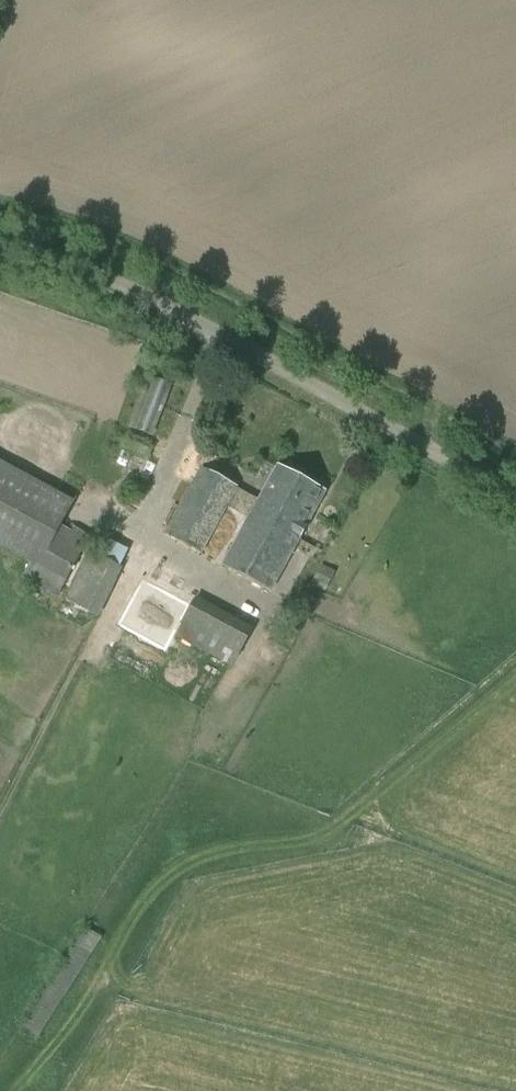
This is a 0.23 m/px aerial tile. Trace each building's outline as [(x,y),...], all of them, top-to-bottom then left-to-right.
[(144,392),(131,425),(152,433),(171,384),(143,373),(136,390),(144,392)] [(62,526),(75,501),(0,460),(0,547),(31,563),(21,581),(56,600),(91,536),(74,527),(72,531),(62,526)] [(275,590),(329,490),(281,464),(263,497),(205,466),(168,533),(205,554),(231,506),(253,518),(228,564),(275,590)] [(65,601),(95,616),(128,549),(97,534),(65,601)] [(325,591),(335,572),(322,565),(312,584),(325,591)] [(158,600),(143,592),(125,629),(169,654),(176,639),(188,646),(192,641),(235,664),(256,626),(199,596),(188,614),(159,598),(158,600)] [(86,927),(21,1020),(36,1030),(101,938),(86,927)]
